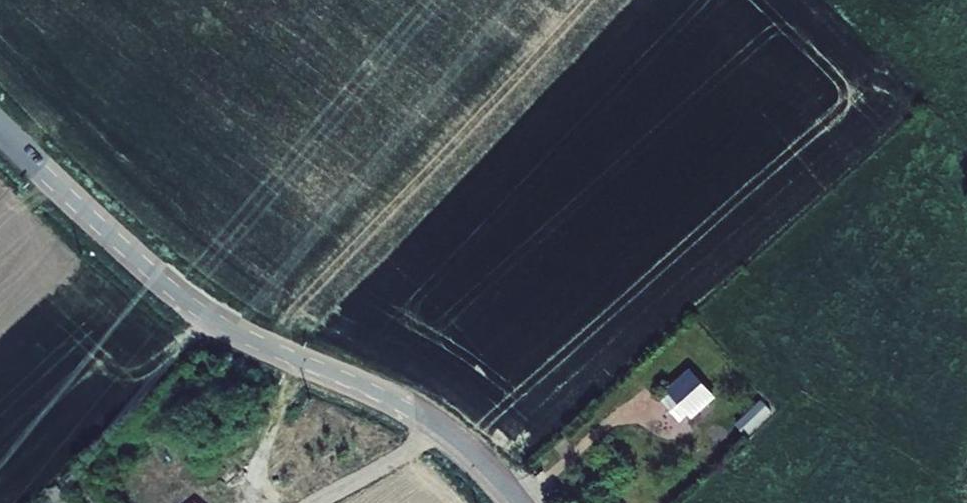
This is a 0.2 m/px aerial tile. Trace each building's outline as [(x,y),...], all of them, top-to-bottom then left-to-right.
[(721,395),(698,370),(679,387),(702,413),(721,395)] [(778,411),(766,399),(743,419),(754,432),(778,411)]
